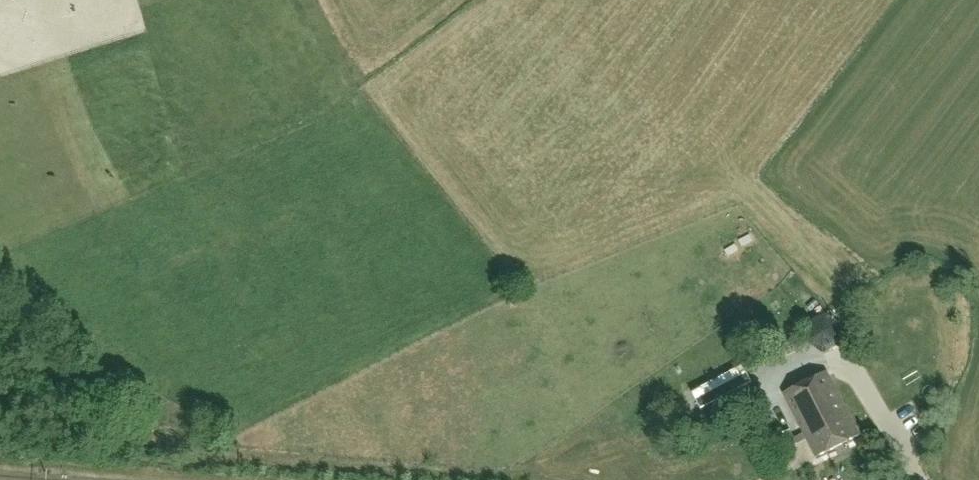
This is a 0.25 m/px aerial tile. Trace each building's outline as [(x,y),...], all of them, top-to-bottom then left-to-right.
[(826,314),(809,323),(807,342),(823,353),(841,345),(842,325),(826,314)] [(708,404),(768,373),(759,356),(699,387),(708,404)] [(860,436),(826,371),(784,393),(817,458),(860,436)] [(796,447),(789,433),(778,438),(785,453),(796,447)]
